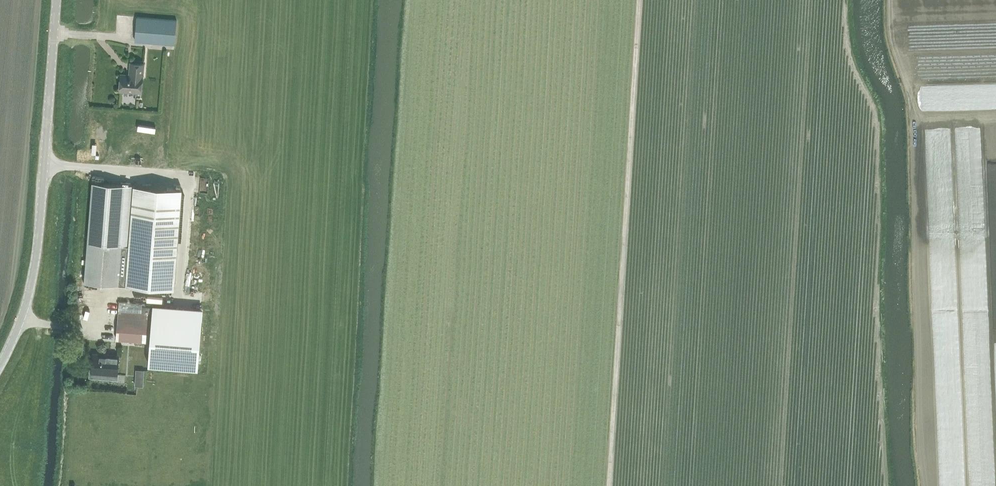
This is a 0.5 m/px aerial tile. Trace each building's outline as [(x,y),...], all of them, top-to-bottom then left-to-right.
[(135,41),(138,41),(175,44),(177,20),(137,17),(135,41)] [(120,90),(142,92),(144,63),(131,62),(130,75),(121,74),(120,90)] [(132,214),(134,185),(92,181),(86,259),(82,259),(82,263),(86,264),(85,281),(174,288),(179,218),(132,214)] [(110,300),(127,294),(125,289),(108,295),(110,300)] [(119,301),(119,310),(142,312),(142,306),(142,303),(119,301)] [(146,341),(149,312),(142,312),(119,310),(116,339),(146,341)] [(202,318),(152,314),(148,364),(198,368),(202,318)] [(106,327),(104,336),(112,337),(114,328),(106,327)] [(93,354),(92,373),(118,375),(119,356),(93,354)]
